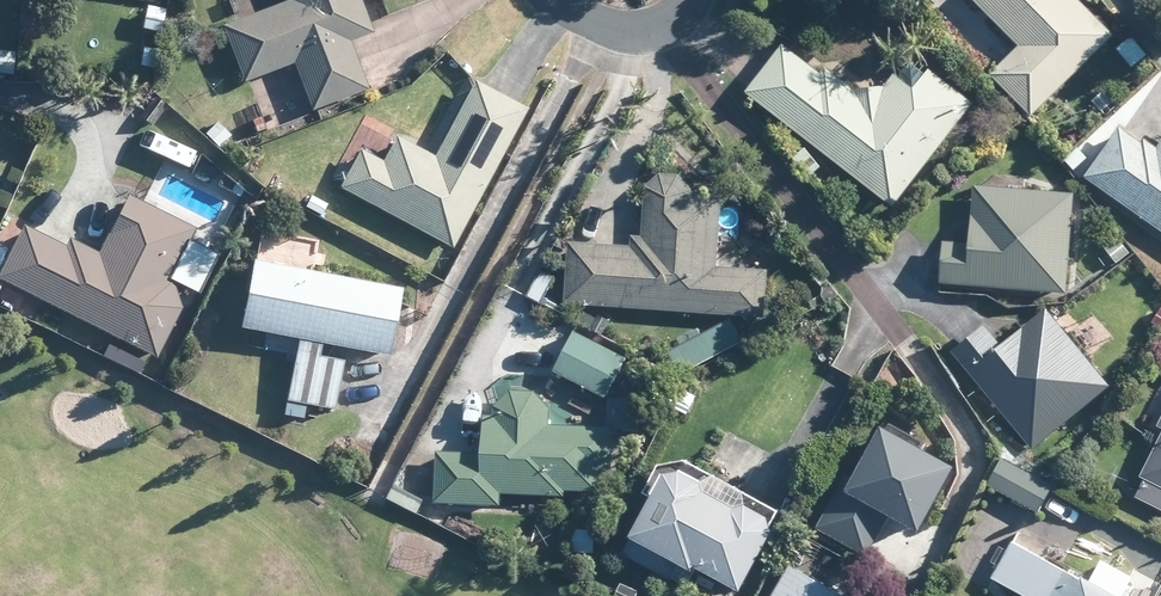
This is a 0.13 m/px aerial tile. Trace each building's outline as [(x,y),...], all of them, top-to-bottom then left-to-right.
[(235,18),(217,25),(238,80),(247,77),(288,61),(308,111),(363,90),(344,40),(367,30),(366,29),(355,0),(283,0),(235,18)] [(989,75),(1029,115),(1110,33),(1076,0),(971,0),(1017,46),(989,75)] [(1114,49),(1130,67),(1145,54),(1130,36),(1114,49)] [(811,69),(786,49),(779,43),(747,85),(743,91),(891,206),(971,102),(926,68),(924,70),(911,87),(896,75),(894,74),(884,87),(856,90),(853,91),(823,68),(818,74),(811,69)] [(9,75),(10,51),(0,50),(0,75),(9,75)] [(521,107),(518,106),(470,80),(430,156),(392,136),(390,139),(379,161),(361,151),(355,149),(335,186),(449,246),(451,241),(503,142),(521,107)] [(153,96),(140,119),(153,126),(166,104),(153,96)] [(227,133),(222,128),(214,121),(202,133),(215,146),(227,133)] [(1158,141),(1154,146),(1144,140),(1143,138),(1140,143),(1121,130),(1116,126),(1082,175),(1160,231),(1160,137),(1158,141)] [(719,200),(719,192),(683,190),(684,177),(644,173),(640,222),(640,235),(630,234),(629,246),(565,242),(561,304),(565,304),(571,304),(761,316),(764,268),(715,266),(719,200)] [(1028,189),(982,186),(973,185),(971,203),(970,222),(968,242),(943,240),(940,283),(1063,292),(1070,199),(1070,192),(1058,192),(1028,189)] [(145,206),(123,194),(94,253),(65,238),(61,246),(27,228),(21,226),(0,266),(0,279),(41,300),(153,356),(166,331),(178,306),(165,279),(190,229),(145,206)] [(1117,237),(1103,249),(1115,262),(1128,250),(1117,237)] [(310,271),(253,260),(246,259),(234,326),(265,332),(294,337),(291,353),(279,413),(299,417),(302,402),(310,404),(330,407),(339,360),(313,355),(315,342),(382,353),(392,301),(395,286),(310,271)] [(537,300),(539,297),(546,287),(534,279),(524,295),(536,303),(537,300)] [(1085,360),(1066,338),(1042,308),(1027,320),(1018,328),(997,344),(981,324),(954,344),(948,350),(1029,449),(1107,387),(1085,360)] [(599,333),(607,320),(597,314),(588,328),(597,334),(599,333)] [(622,358),(601,347),(573,332),(568,339),(552,370),(601,396),(622,358)] [(608,468),(611,428),(546,425),(547,406),(530,406),(531,391),(510,390),(509,403),(493,402),(492,415),(481,415),(479,456),(435,453),(433,500),(497,503),(498,492),(541,494),(561,494),(561,488),(595,490),(596,467),(608,468)] [(550,401),(553,421),(568,419),(566,400),(550,401)] [(1139,475),(1142,477),(1132,496),(1160,510),(1160,429),(1139,475)] [(956,471),(887,430),(855,484),(847,480),(816,531),(863,559),(889,516),(919,534),(956,471)] [(1034,512),(1049,485),(999,457),(988,478),(985,484),(1034,512)] [(1066,476),(1078,486),(1090,473),(1078,462),(1066,476)] [(766,530),(765,526),(762,515),(741,503),(729,507),(699,491),(697,482),(673,468),(660,472),(647,496),(626,534),(629,535),(620,552),(667,579),(669,575),(685,584),(689,577),(692,572),(686,569),(689,564),(719,581),(734,589),(766,530)] [(387,497),(414,512),(421,500),(393,485),(387,497)] [(569,551),(587,551),(592,552),(593,529),(570,527),(569,551)] [(1058,569),(1043,562),(1049,549),(1013,531),(989,578),(1022,595),(1021,595),(1152,595),(1160,578),(1160,574),(1135,560),(1127,575),(1099,559),(1086,584),(1058,569)] [(786,567),(769,595),(836,595),(786,567)]
